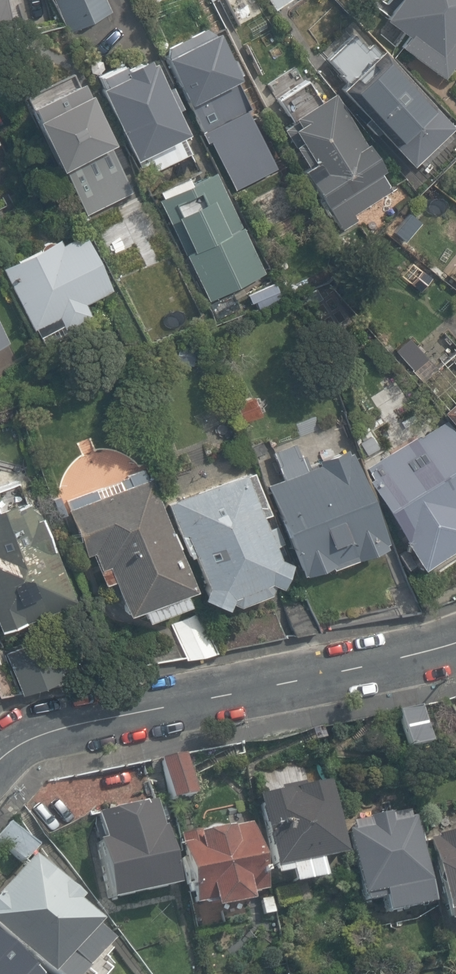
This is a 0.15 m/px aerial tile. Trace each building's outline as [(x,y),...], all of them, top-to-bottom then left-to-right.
[(13,25),(8,0),(0,0),(0,27),(13,25)] [(103,0),(51,0),(66,31),(108,11),(103,0)] [(279,12),(297,0),(271,0),(279,12)] [(378,18),(401,33),(394,43),(441,75),(455,54),(455,0),(390,0),(378,18)] [(234,73),(206,21),(155,48),(203,136),(205,135),(233,187),(275,164),(227,77),(234,73)] [(160,84),(144,53),(122,65),(118,57),(93,69),(97,77),(92,80),(130,156),(145,149),(150,159),(189,140),(173,108),(179,104),(167,80),(160,84)] [(345,90),(415,166),(455,128),(386,53),(345,90)] [(82,85),(31,109),(62,173),(63,172),(84,215),(131,193),(110,149),(115,147),(91,96),(88,97),(82,85)] [(396,185),(333,90),(292,117),(297,125),(291,129),(306,152),(300,156),(307,166),(304,168),(343,227),(359,217),(356,212),(396,185)] [(210,167),(156,195),(208,295),(262,268),(210,167)] [(55,237),(0,264),(0,269),(38,345),(90,319),(81,300),(109,286),(81,230),(58,241),(55,237)] [(444,411),(455,424),(455,401),(444,411)] [(448,417),(366,466),(426,566),(455,548),(455,430),(448,417)] [(324,465),(268,486),(303,578),(393,544),(359,453),(351,456),(348,449),(321,459),(324,465)] [(196,590),(150,464),(61,496),(85,560),(96,556),(106,584),(115,581),(129,615),(145,609),(149,620),(192,604),(188,592),(196,590)] [(256,470),(170,503),(191,556),(197,554),(209,587),(204,598),(230,609),(233,601),(241,605),(272,594),(277,584),(284,588),(296,562),(282,556),(278,545),(286,542),(278,521),(271,523),(268,517),(273,515),(256,470)] [(5,630),(78,598),(28,484),(6,493),(12,507),(0,512),(0,620),(5,630)] [(45,636),(5,651),(20,690),(59,675),(45,636)] [(425,705),(400,711),(408,748),(433,743),(425,705)] [(161,760),(170,801),(196,795),(187,754),(161,760)] [(324,779),(254,794),(270,866),(340,851),(324,779)] [(171,882),(151,794),(93,807),(100,836),(92,838),(105,897),(171,882)] [(350,819),(352,826),(344,828),(360,895),(381,890),(386,912),(434,901),(413,813),(406,814),(404,806),(350,819)] [(259,886),(246,818),(196,828),(197,835),(178,838),(190,898),(211,894),(213,903),(249,896),(247,888),(259,886)] [(434,843),(450,923),(455,922),(455,832),(444,834),(445,841),(434,843)] [(32,847),(0,882),(0,927),(54,973),(73,973),(103,935),(91,922),(92,913),(75,899),(75,891),(32,847)] [(0,934),(0,973),(45,973),(0,934)]
